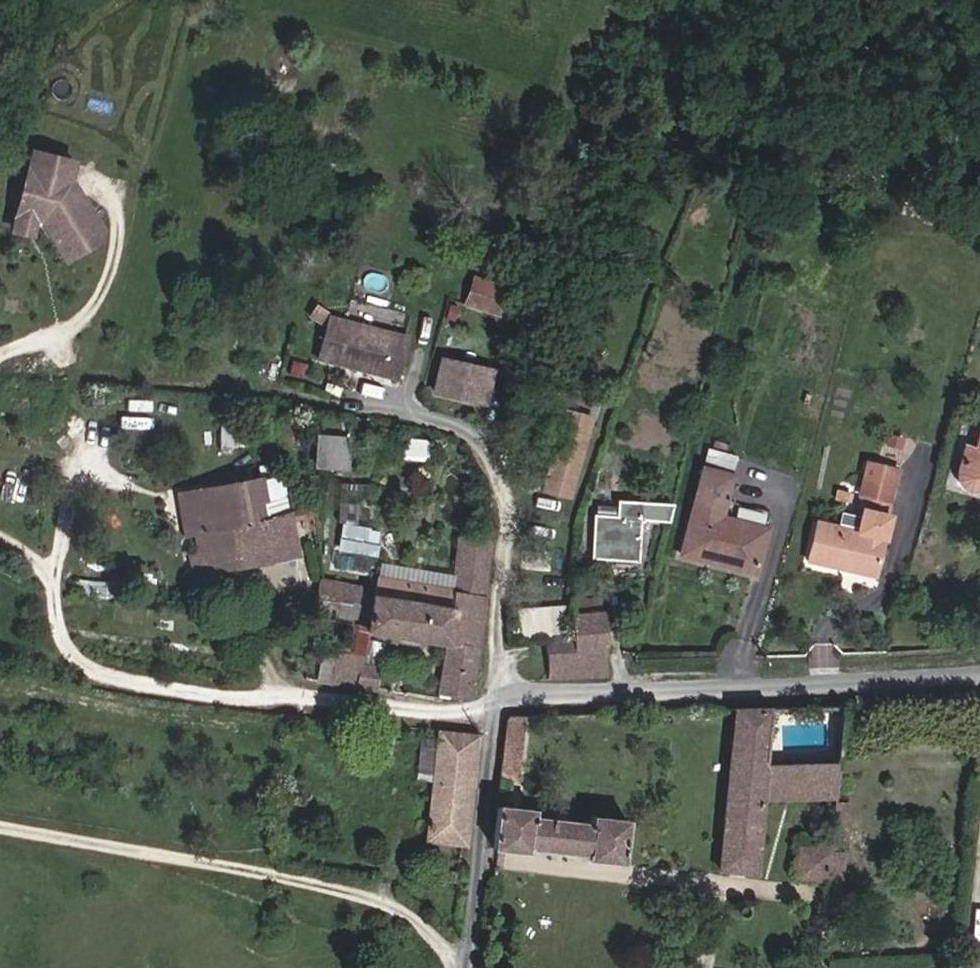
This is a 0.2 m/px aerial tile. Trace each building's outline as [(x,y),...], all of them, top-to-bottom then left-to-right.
[(69,178),(73,161),(31,151),(21,190),(38,180),(40,171),(69,178)] [(101,232),(69,178),(40,171),(38,180),(21,190),(14,221),(33,225),(42,222),(66,260),(100,239),(101,232)] [(786,190),(788,179),(776,177),(774,188),(786,190)] [(31,235),(33,225),(14,221),(11,231),(31,235)] [(497,313),(505,288),(474,278),(465,303),(497,313)] [(453,321),(457,306),(448,304),(445,319),(453,321)] [(329,316),(316,308),(310,316),(326,326),(328,318),(329,316)] [(395,379),(406,337),(328,318),(326,326),(318,359),(395,379)] [(483,403),(491,371),(441,359),(434,392),(483,403)] [(303,379),(307,365),(292,361),(288,375),(303,379)] [(568,497),(590,418),(562,410),(541,489),(568,497)] [(979,429),(975,449),(964,446),(958,472),(958,478),(959,481),(962,485),(966,488),(970,489),(977,489),(979,487),(979,429)] [(345,468),(347,438),(318,436),(316,466),(345,468)] [(425,460),(427,442),(404,440),(402,458),(425,460)] [(729,476),(734,457),(707,450),(702,469),(729,476)] [(892,484),(896,469),(867,463),(863,478),(892,484)] [(755,574),(766,529),(721,517),(731,476),(729,476),(702,469),(680,555),(755,574)] [(286,514),(278,475),(259,479),(267,518),(286,514)] [(888,502),(892,484),(863,478),(859,495),(868,497),(865,511),(862,510),(860,516),(840,512),(837,526),(816,521),(807,561),(844,570),(846,564),(876,571),(888,516),(886,516),(889,502),(888,502)] [(267,518),(259,479),(197,491),(200,505),(180,509),(185,534),(196,532),(233,525),(267,518)] [(343,523),(344,503),(345,483),(338,483),(336,523),(343,523)] [(200,505),(197,491),(178,494),(180,509),(200,505)] [(667,521),(671,505),(617,502),(616,517),(593,515),(591,558),(637,561),(639,519),(667,521)] [(355,524),(357,503),(344,503),(343,523),(355,524)] [(312,529),(310,510),(286,514),(287,523),(299,520),(301,527),(307,530),(312,529)] [(287,523),(286,514),(267,518),(233,525),(240,565),(293,554),(287,523)] [(240,565),(233,525),(196,532),(200,553),(204,572),(240,565)] [(372,555),(377,531),(343,525),(338,550),(372,555)] [(479,624),(488,542),(456,538),(451,590),(424,585),(403,582),(374,576),(372,587),(366,624),(365,631),(447,644),(448,644),(451,621),(479,624)] [(204,572),(200,553),(189,555),(193,574),(204,572)] [(874,577),(876,571),(846,564),(844,570),(874,577)] [(424,585),(425,578),(404,575),(403,582),(424,585)] [(366,624),(372,587),(320,578),(313,615),(366,624)] [(601,612),(600,597),(570,601),(568,616),(572,616),(572,614),(601,612)] [(567,635),(566,606),(512,609),(513,637),(545,636),(548,679),(607,675),(606,651),(573,653),(572,634),(567,635)] [(606,651),(603,612),(601,612),(572,614),(572,616),(572,634),(573,653),(606,651)] [(479,624),(451,621),(448,644),(447,644),(438,691),(469,697),(479,624)] [(358,663),(360,656),(335,652),(330,684),(353,688),(358,663)] [(375,691),(378,667),(358,663),(353,688),(375,691)] [(765,764),(770,707),(734,708),(718,869),(755,873),(762,799),(765,764)] [(516,780),(523,715),(511,715),(508,717),(506,718),(499,779),(509,780),(510,780),(516,780)] [(465,845),(477,735),(438,731),(437,740),(433,781),(427,841),(465,845)] [(433,781),(437,740),(420,738),(415,780),(433,781)] [(835,797),(838,762),(765,764),(762,799),(835,797)] [(508,792),(510,780),(509,780),(499,779),(498,793),(507,794),(508,792)] [(621,862),(626,821),(591,817),(590,824),(531,817),(532,810),(496,806),(491,848),(495,849),(527,853),(528,848),(553,851),(586,855),(586,858),(621,862)] [(826,882),(829,851),(830,849),(798,846),(795,878),(826,882)] [(840,883),(842,852),(829,851),(826,882),(840,883)] [(971,948),(968,967),(979,967),(979,949),(971,948)]
